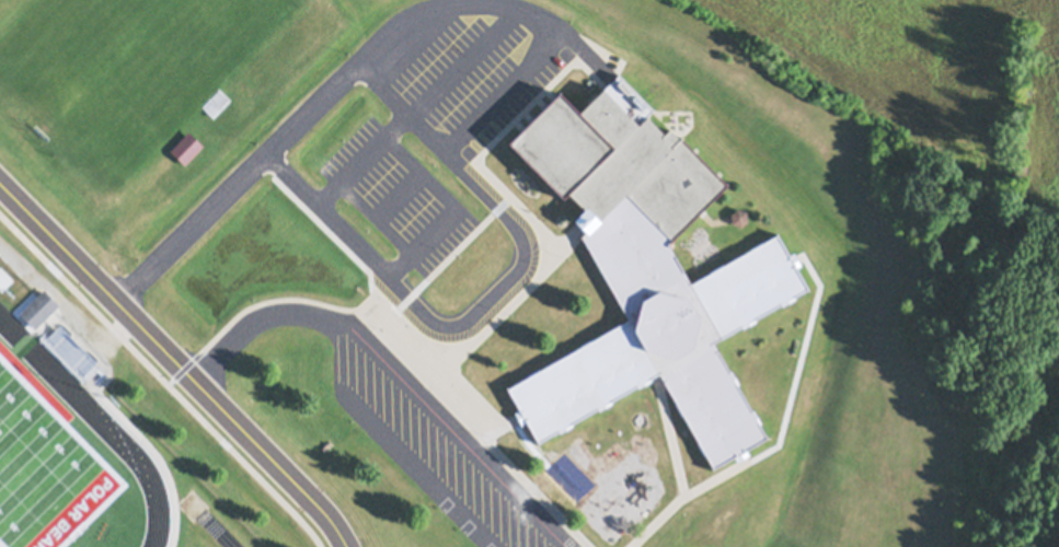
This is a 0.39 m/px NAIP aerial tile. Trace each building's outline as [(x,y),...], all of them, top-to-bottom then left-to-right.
[(584,235),(574,225),(586,213),(569,197),(563,203),(509,149),(561,98),(578,116),(605,91),(603,90),(619,74),(654,109),(646,117),(665,136),(670,130),(680,140),(682,138),(684,139),(683,140),(728,186),(667,246),(690,286),(776,235),(776,233),(778,233),(809,288),(808,289),(713,344),(767,438),(769,437),(769,438),(713,470),(712,469),(714,468),(659,374),(539,445),(540,447),(506,391),(507,391),(508,392),(631,321),(582,236),(584,235)] [(170,152),(188,133),(203,147),(184,166),(170,152)] [(35,329),(20,314),(44,290),(59,306),(35,329)] [(98,363),(62,326),(46,341),(83,378),(98,363)]
